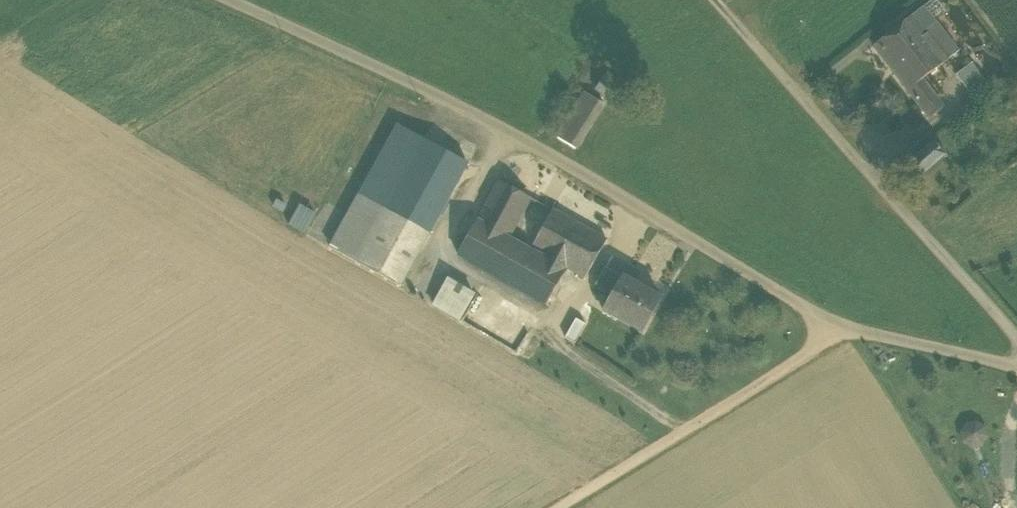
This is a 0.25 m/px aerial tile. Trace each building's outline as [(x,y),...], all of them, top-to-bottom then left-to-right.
[(912,15),(926,33),(937,24),(948,16),(935,0),(934,0),(925,7),(924,6),(912,15)] [(912,15),(873,46),(907,89),(921,79),(946,60),(926,33),(912,15)] [(957,51),(937,24),(926,33),(946,60),(957,51)] [(971,62),(955,74),(963,85),(979,72),(971,62)] [(979,72),(963,85),(970,94),(987,82),(979,72)] [(625,94),(602,77),(595,89),(617,105),(625,94)] [(943,107),(921,79),(907,89),(929,118),(943,107)] [(585,92),(557,137),(575,148),(604,104),(585,92)] [(398,124),(359,194),(387,210),(426,140),(398,124)] [(426,140),(387,210),(429,233),(468,163),(426,140)] [(931,143),(909,162),(906,162),(906,163),(909,164),(919,176),(919,178),(921,179),(921,176),(943,156),(946,156),(946,155),(943,155),(933,143),(933,140),(932,140),(931,143)] [(530,198),(499,180),(477,220),(508,237),(530,198)] [(387,210),(359,194),(330,247),(358,262),(387,210)] [(429,233),(387,210),(358,262),(400,285),(429,233)] [(607,240),(552,210),(531,249),(567,269),(584,279),(607,240)] [(508,237),(477,220),(458,254),(547,304),(567,269),(531,249),(530,250),(508,237)] [(605,267),(596,284),(612,294),(621,276),(605,267)] [(612,294),(603,310),(643,332),(661,299),(650,292),(651,287),(639,280),(635,284),(621,276),(612,294)] [(448,279),(433,305),(459,320),(474,294),(448,279)] [(472,321),(472,319),(472,316),(470,315),(469,314),(467,313),(465,314),(463,315),(462,317),(461,319),(462,321),(463,322),(465,324),(467,324),(469,324),(470,322),(472,321)] [(482,327),(482,325),(482,323),(481,321),(480,320),(478,319),(476,320),(474,320),(473,322),(472,324),(472,326),(473,328),(475,329),(477,329),(479,329),(480,328),(482,327)] [(960,424),(963,445),(987,442),(984,421),(960,424)]
